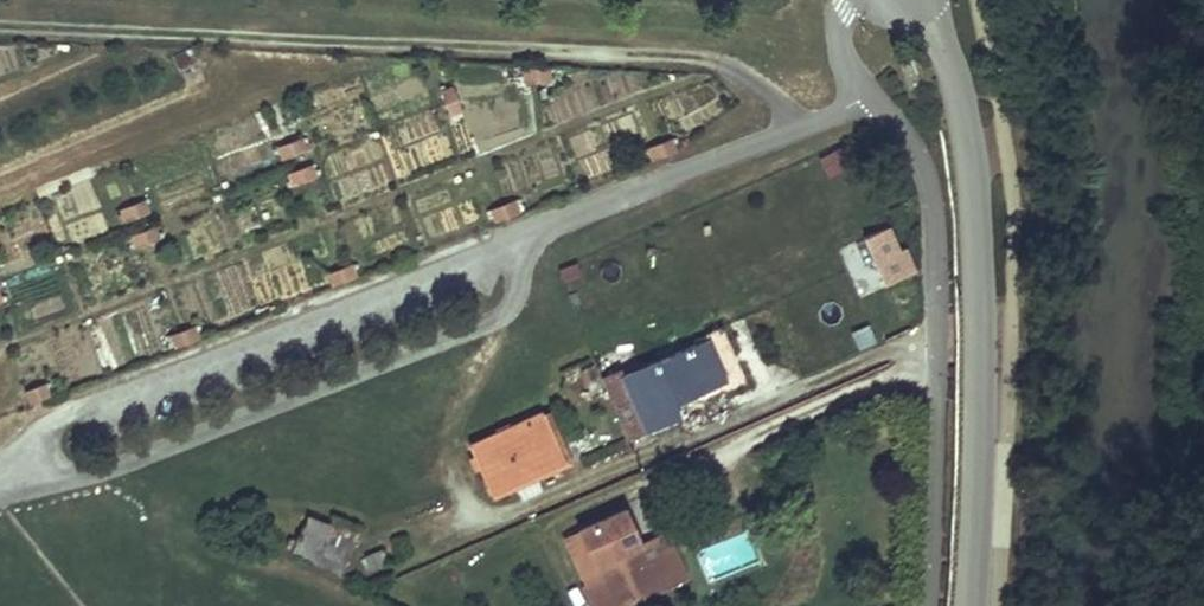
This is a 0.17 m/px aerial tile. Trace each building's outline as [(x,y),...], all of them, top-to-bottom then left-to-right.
[(453,85),(440,91),(451,116),(464,110),(453,85)] [(651,161),(677,151),(671,136),(646,147),(651,161)] [(280,157),(306,152),(303,137),(277,142),(280,157)] [(832,178),(859,161),(846,140),(819,157),(832,178)] [(291,186),(319,178),(313,161),(286,170),(291,186)] [(124,223),(151,212),(146,197),(118,208),(124,223)] [(135,247),(162,239),(158,225),(131,233),(135,247)] [(902,246),(876,258),(886,282),(912,271),(902,246)] [(353,262),(327,269),(331,284),(357,278),(353,262)] [(174,345),(200,339),(197,325),(171,332),(174,345)] [(750,385),(724,328),(708,335),(710,340),(728,381),(678,403),(683,414),(750,385)] [(710,340),(627,377),(650,429),(683,414),(678,403),(728,381),(710,340)] [(626,347),(598,359),(606,376),(623,369),(634,364),(626,347)] [(603,388),(593,366),(584,371),(586,377),(589,376),(596,391),(603,388)] [(602,378),(629,438),(650,429),(627,377),(623,369),(606,376),(602,378)] [(545,415),(471,447),(492,493),(564,462),(545,415)] [(583,528),(605,578),(618,605),(639,605),(646,603),(642,593),(661,584),(655,572),(682,560),(670,534),(644,546),(627,509),(583,528)] [(330,525),(311,518),(297,550),(317,558),(330,525)] [(565,536),(588,586),(603,580),(605,578),(583,528),(565,536)] [(413,553),(405,535),(392,541),(399,559),(413,553)] [(394,561),(387,543),(364,552),(372,570),(394,561)] [(682,560),(655,572),(661,584),(687,573),(682,560)] [(603,580),(588,586),(586,587),(594,605),(615,605),(603,580)]
